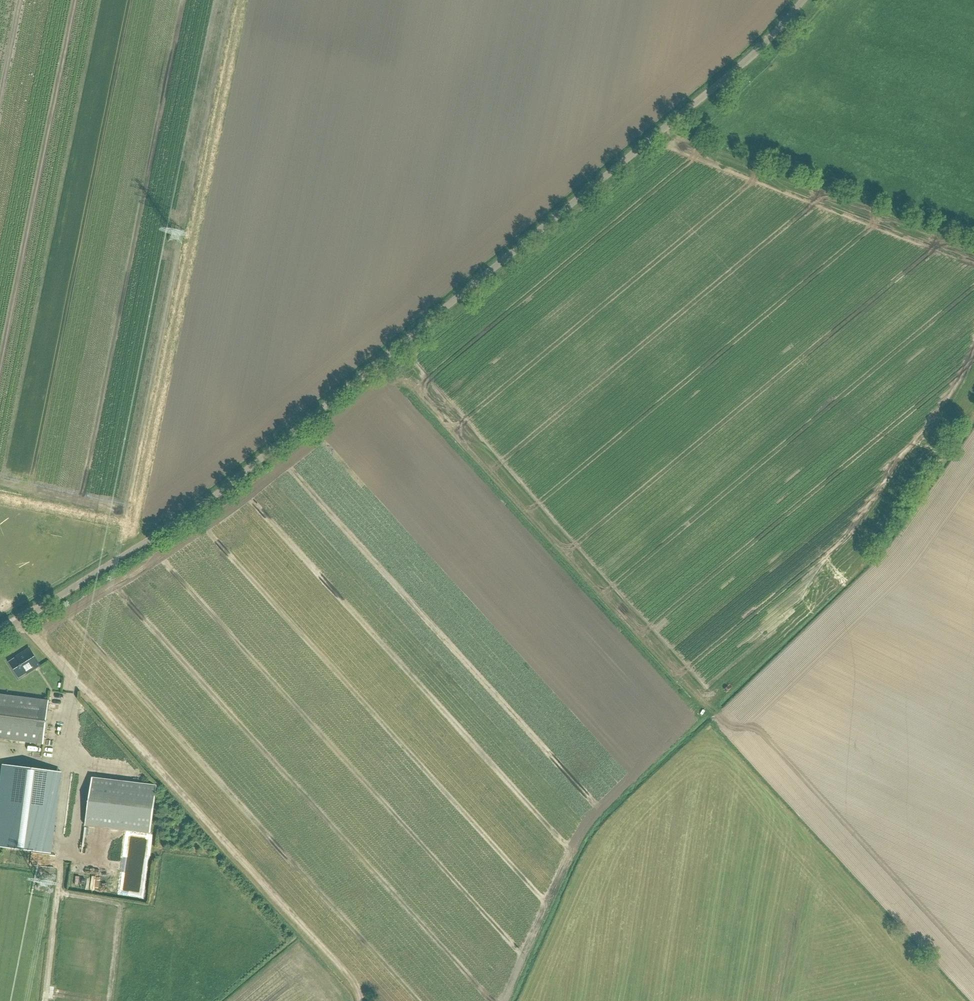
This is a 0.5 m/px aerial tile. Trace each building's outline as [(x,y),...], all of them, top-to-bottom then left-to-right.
[(40,664),(30,647),(22,652),(23,653),(10,661),(19,677),(40,664)] [(6,680),(6,688),(21,689),(21,681),(6,680)] [(49,699),(0,693),(0,738),(44,744),(49,699)] [(2,765),(0,781),(0,845),(51,852),(62,773),(2,765)] [(86,822),(149,831),(155,784),(92,775),(86,822)] [(140,866),(142,849),(81,842),(79,860),(140,866)] [(77,868),(76,887),(138,891),(139,873),(77,868)]
